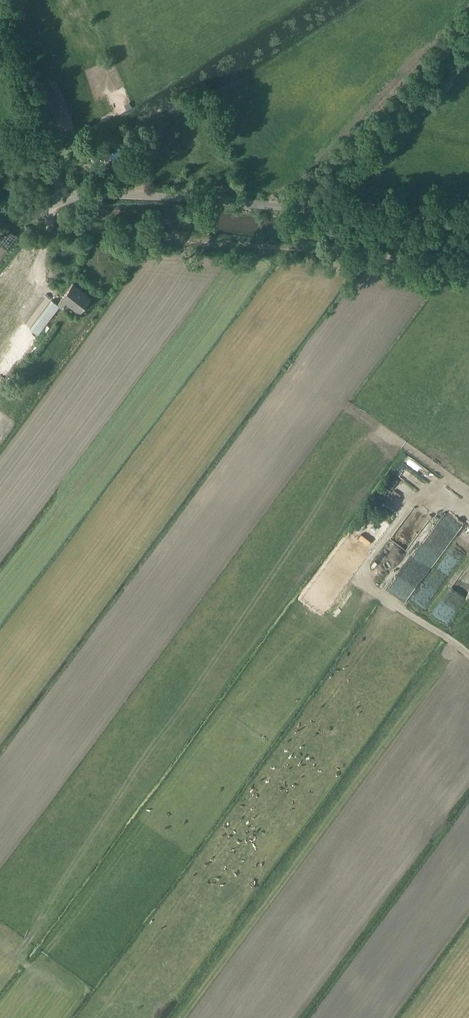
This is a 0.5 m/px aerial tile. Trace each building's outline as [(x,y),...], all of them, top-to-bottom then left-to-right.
[(155,132),(146,135),(150,146),(159,142),(155,132)] [(139,137),(128,141),(131,149),(141,145),(139,137)] [(34,286),(0,332),(0,340),(22,356),(59,307),(62,308),(66,302),(79,312),(90,298),(73,285),(58,304),(34,286)]
